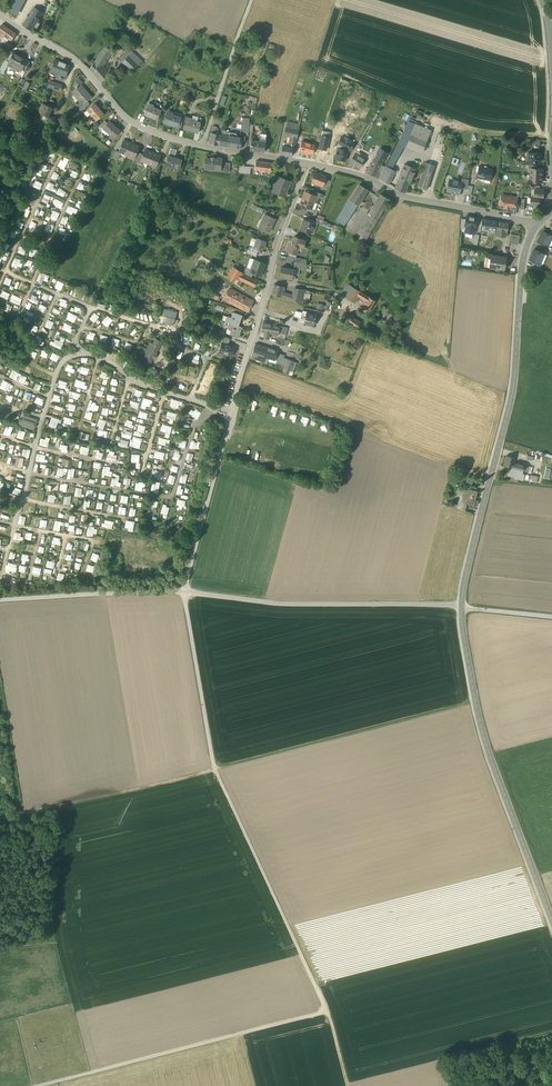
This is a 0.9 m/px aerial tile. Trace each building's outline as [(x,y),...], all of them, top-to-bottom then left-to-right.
[(15,14),(17,15),(17,14),(25,0),(12,0),(7,10),(15,14)] [(23,25),(31,31),(43,13),(34,7),(23,25)] [(4,36),(11,40),(15,34),(8,28),(3,35),(4,36)] [(253,46),(262,49),(264,44),(255,40),(253,46)] [(94,63),(99,68),(101,67),(109,56),(111,57),(114,53),(105,47),(94,63)] [(118,59),(122,62),(128,56),(132,52),(128,49),(118,59)] [(8,62),(21,69),(22,70),(27,60),(14,52),(11,57),(8,62)] [(132,52),(128,56),(138,65),(142,61),(132,52)] [(132,72),(138,65),(128,56),(122,62),(132,72)] [(22,70),(25,72),(30,62),(27,60),(22,70)] [(60,75),(66,77),(69,66),(55,61),(51,71),(58,74),(58,75),(59,76),(60,75)] [(19,72),(21,69),(8,62),(7,65),(19,72)] [(90,69),(100,81),(107,74),(101,67),(99,68),(94,63),(90,69)] [(79,108),(80,108),(87,102),(86,100),(89,97),(82,89),(83,88),(80,85),(82,83),(78,79),(75,82),(76,83),(73,85),(76,88),(73,91),(75,94),(74,95),(80,101),(77,103),(76,103),(75,103),(79,108)] [(56,91),(58,84),(52,82),(49,88),(56,91)] [(86,100),(87,102),(92,97),(83,88),(82,89),(89,97),(86,100)] [(4,114),(10,117),(17,104),(11,101),(4,114)] [(78,109),(80,112),(89,104),(87,102),(80,108),(79,108),(78,109)] [(155,102),(153,106),(153,107),(161,110),(162,109),(162,105),(155,102)] [(39,113),(48,117),(52,108),(42,103),(40,107),(42,108),(39,113)] [(144,114),(157,120),(161,110),(153,107),(153,106),(149,104),(144,114)] [(87,110),(91,114),(97,109),(93,105),(87,110)] [(91,114),(96,121),(104,114),(98,108),(97,109),(91,114)] [(164,123),(178,127),(181,118),(172,115),(172,113),(168,112),(164,123)] [(184,129),(198,133),(201,123),(197,122),(192,120),(192,119),(187,118),(184,129)] [(100,126),(103,129),(108,124),(105,120),(100,126)] [(403,132),(426,142),(431,131),(408,121),(403,132)] [(287,122),(286,128),(299,131),(300,125),(287,122)] [(107,133),(113,138),(120,131),(114,125),(112,126),(109,123),(108,124),(103,129),(107,132),(107,133)] [(290,137),(297,138),(299,131),(286,128),(285,128),(284,135),(290,137)] [(323,131),(319,148),(326,150),(329,137),(330,133),(323,131)] [(392,156),(386,166),(391,168),(391,169),(405,144),(423,151),(426,142),(403,132),(392,156)] [(218,145),(220,135),(220,134),(215,134),(211,133),(209,144),(218,145)] [(436,143),(441,144),(445,134),(439,133),(436,143)] [(225,135),(220,135),(218,145),(240,149),(241,138),(236,137),(229,136),(225,135)] [(280,154),(291,156),(292,149),(295,149),(297,138),(290,137),(289,144),(283,143),(282,146),(280,154)] [(344,138),(341,137),(337,143),(338,143),(334,149),(337,151),(338,148),(347,151),(348,149),(350,150),(354,144),(351,143),(344,138)] [(250,150),(263,152),(264,151),(265,142),(261,141),(251,140),(250,150)] [(119,151),(127,154),(131,144),(123,141),(119,151)] [(302,141),(299,151),(312,154),(315,145),(302,141)] [(139,147),(131,144),(127,154),(134,157),(137,152),(139,147)] [(335,158),(345,161),(347,151),(338,148),(337,151),(335,158)] [(47,157),(53,160),(56,152),(51,149),(47,157)] [(141,160),(148,163),(153,153),(145,150),(143,154),(141,160)] [(381,165),(388,153),(383,150),(383,151),(380,156),(377,154),(376,154),(374,158),(375,159),(374,161),(373,160),(372,160),(381,165)] [(160,156),(153,153),(148,163),(156,166),(158,161),(160,156)] [(530,163),(538,163),(539,157),(540,157),(540,154),(531,153),(530,163)] [(349,162),(360,168),(365,160),(364,159),(364,158),(362,157),(362,158),(354,154),(349,162)] [(165,166),(179,170),(182,160),(168,156),(165,166)] [(209,170),(214,170),(214,169),(220,170),(221,162),(222,159),(215,159),(215,157),(211,157),(211,159),(206,159),(206,160),(205,161),(204,164),(205,165),(209,166),(209,170)] [(57,166),(63,169),(67,161),(61,158),(57,166)] [(366,173),(375,177),(377,172),(381,165),(372,160),(366,173)] [(255,170),(270,172),(271,163),(256,161),(255,170)] [(220,171),(229,172),(230,163),(221,162),(220,170),(220,171)] [(418,186),(427,189),(435,165),(425,162),(418,186)] [(394,188),(405,193),(415,169),(404,164),(394,188)] [(380,179),(389,184),(395,171),(391,169),(391,168),(386,166),(380,179)] [(477,176),(490,179),(492,170),(479,167),(477,176)] [(84,173),(82,179),(89,181),(91,176),(84,173)] [(316,184),(322,186),(325,179),(326,177),(323,176),(323,175),(320,174),(319,174),(315,173),(314,177),(313,177),(312,178),(311,179),(312,181),(317,183),(316,184)] [(270,181),(276,183),(278,177),(273,174),(270,181)] [(273,192),(284,197),(287,191),(286,190),(288,186),(288,187),(290,181),(278,177),(276,183),(276,184),(277,185),(274,192),(273,191),(273,192)] [(322,186),(328,189),(331,181),(325,179),(322,186)] [(460,188),(466,190),(469,180),(462,179),(461,183),(460,188)] [(30,181),(29,184),(40,189),(43,183),(36,180),(34,183),(30,181)] [(453,193),(456,194),(456,193),(459,193),(460,188),(461,183),(457,182),(458,181),(453,180),(453,183),(449,182),(447,191),(453,192),(453,193)] [(46,189),(56,192),(57,188),(53,188),(55,183),(48,182),(46,189)] [(352,195),(361,201),(368,190),(359,184),(352,195)] [(59,188),(56,193),(66,198),(68,193),(59,188)] [(534,197),(540,198),(544,198),(544,190),(539,189),(535,189),(534,197)] [(305,192),(302,198),(314,202),(316,196),(312,194),(305,192)] [(377,199),(369,213),(378,219),(390,199),(381,193),(379,195),(377,199)] [(42,201),(48,204),(51,197),(45,194),(42,201)] [(352,195),(344,208),(348,211),(354,202),(357,204),(359,205),(361,201),(352,195)] [(517,198),(501,196),(500,201),(502,202),(501,207),(505,208),(509,208),(513,209),(516,209),(517,202),(517,198)] [(534,197),(531,197),(531,205),(540,206),(540,198),(534,197)] [(311,208),(314,202),(302,198),(300,204),(308,207),(311,209),(311,208)] [(55,199),(53,205),(61,208),(64,202),(55,199)] [(344,225),(357,204),(354,202),(348,211),(345,217),(343,220),(338,217),(336,221),(344,225)] [(72,214),(73,212),(76,214),(78,209),(69,206),(66,212),(72,214)] [(53,210),(50,218),(56,221),(60,213),(53,210)] [(369,213),(366,218),(375,224),(378,219),(369,213)] [(260,227),(269,231),(273,223),(275,219),(265,214),(263,218),(264,219),(260,227)] [(60,222),(65,225),(69,219),(64,216),(60,222)] [(477,218),(466,216),(466,219),(464,226),(466,226),(465,229),(465,232),(466,233),(472,234),(474,234),(477,218)] [(35,227),(37,221),(31,219),(28,225),(35,227)] [(300,229),(311,233),(315,223),(314,223),(304,219),(300,229)] [(496,227),(497,222),(482,219),(480,228),(481,228),(488,229),(496,231),(496,227)] [(365,240),(373,226),(364,221),(356,235),(365,240)] [(506,223),(497,222),(496,227),(496,231),(495,234),(506,236),(508,226),(505,226),(506,223)] [(45,231),(51,233),(54,225),(48,223),(45,231)] [(548,246),(548,245),(551,237),(551,235),(549,234),(543,231),(538,242),(548,246)] [(510,243),(517,244),(519,236),(511,235),(510,243)] [(296,254),(298,250),(296,249),(298,244),(303,246),(305,241),(294,236),(293,239),(291,243),(290,243),(287,251),(289,251),(296,254)] [(253,247),(262,251),(263,251),(266,242),(257,238),(256,239),(253,246),(253,247)] [(60,250),(62,251),(63,249),(61,248),(63,245),(54,240),(51,246),(60,250)] [(18,252),(24,254),(26,249),(20,246),(18,252)] [(33,257),(37,249),(32,247),(28,255),(33,257)] [(535,262),(540,264),(544,255),(544,254),(535,250),(530,260),(535,262)] [(168,257),(173,265),(184,258),(180,251),(168,257)] [(470,255),(465,251),(465,252),(462,254),(464,256),(466,259),(470,255)] [(491,255),(490,258),(489,267),(504,270),(506,257),(491,255)] [(290,261),(295,262),(303,264),(304,260),(295,258),(295,257),(291,256),(290,261)] [(18,266),(21,267),(22,264),(20,262),(21,260),(15,257),(11,266),(17,268),(18,266)] [(251,269),(255,260),(250,258),(246,267),(251,269)] [(27,259),(24,264),(30,267),(33,261),(27,259)] [(253,273),(260,275),(265,263),(255,260),(251,269),(251,272),(253,273)] [(532,269),(538,271),(542,264),(540,264),(535,262),(532,269)] [(226,277),(233,281),(235,278),(239,279),(243,274),(243,273),(233,266),(226,277)] [(243,273),(251,277),(253,273),(251,272),(251,269),(246,267),(243,273)] [(280,276),(292,279),(293,274),(294,269),(293,269),(287,268),(281,267),(280,276)] [(36,281),(42,283),(43,280),(47,281),(49,275),(39,272),(36,281)] [(239,279),(254,286),(256,281),(243,274),(239,279)] [(6,277),(3,283),(9,285),(12,279),(6,277)] [(55,288),(61,290),(64,283),(58,280),(55,288)] [(361,292),(348,284),(346,283),(340,293),(355,302),(359,296),(361,292)] [(271,294),(280,297),(282,292),(283,287),(274,284),(271,294)] [(292,300),(302,303),(303,298),(305,293),(305,289),(294,287),(293,295),(293,296),(292,300)] [(223,299),(237,306),(242,295),(229,288),(223,299)] [(10,293),(2,290),(0,295),(0,296),(7,299),(10,293)] [(209,295),(217,300),(219,295),(211,291),(209,295)] [(362,306),(369,310),(375,300),(361,292),(359,296),(364,299),(364,302),(362,306)] [(10,301),(19,305),(22,298),(13,294),(10,301)] [(38,304),(40,297),(32,294),(30,301),(38,304)] [(237,306),(247,312),(253,301),(242,295),(237,306)] [(9,313),(12,306),(7,303),(4,310),(9,313)] [(44,311),(46,305),(40,303),(38,309),(44,311)] [(54,307),(51,313),(57,316),(60,310),(54,307)] [(164,316),(175,319),(177,312),(164,308),(162,316),(164,316)] [(28,310),(23,320),(29,322),(34,313),(28,310)] [(65,318),(74,322),(78,315),(69,311),(65,318)] [(98,318),(99,316),(94,312),(89,318),(95,323),(96,321),(98,323),(101,320),(98,318)] [(225,321),(229,322),(238,325),(241,315),(233,312),(231,317),(227,316),(225,321)] [(316,315),(307,312),(306,312),(305,318),(304,321),(314,324),(316,315)] [(101,322),(107,326),(113,320),(107,315),(101,322)] [(163,322),(174,325),(175,319),(164,316),(163,322)] [(344,320),(357,328),(361,322),(351,316),(350,318),(347,316),(344,320)] [(52,328),(53,321),(47,320),(45,327),(52,328)] [(269,334),(277,336),(278,332),(280,326),(280,325),(264,321),(260,335),(265,336),(265,333),(269,334)] [(64,322),(62,329),(71,332),(73,325),(64,322)] [(242,327),(238,325),(229,322),(228,327),(231,328),(230,333),(232,334),(236,336),(239,337),(242,327)] [(278,332),(286,334),(288,328),(280,326),(278,332)] [(87,338),(93,339),(95,332),(89,331),(87,338)] [(101,334),(99,340),(105,342),(107,336),(101,334)] [(36,335),(34,343),(43,346),(44,341),(41,340),(42,337),(36,335)] [(187,337),(184,337),(183,343),(189,344),(190,340),(192,340),(193,336),(188,335),(187,337)] [(54,341),(51,340),(49,344),(61,349),(65,338),(61,336),(59,340),(55,338),(54,341)] [(109,347),(116,349),(119,339),(113,337),(109,347)] [(143,362),(149,365),(153,358),(154,358),(157,353),(155,352),(161,342),(161,343),(162,342),(156,338),(153,343),(150,342),(146,349),(144,347),(138,359),(143,362)] [(193,346),(200,349),(202,342),(196,340),(193,346)] [(124,347),(130,350),(132,344),(126,342),(124,347)] [(234,346),(228,344),(222,342),(222,343),(219,352),(226,355),(227,354),(231,355),(234,346)] [(250,357),(264,361),(265,356),(275,359),(277,352),(278,351),(255,343),(250,357)] [(52,352),(49,358),(57,362),(59,356),(52,352)] [(275,359),(282,362),(283,357),(284,355),(277,352),(275,359)] [(282,362),(275,359),(265,356),(264,361),(267,363),(268,360),(285,365),(283,371),(288,374),(290,370),(293,372),(297,363),(283,357),(282,362)] [(66,371),(73,374),(75,366),(69,364),(66,371)] [(80,373),(88,375),(90,369),(82,366),(80,373)] [(12,370),(9,377),(16,380),(18,377),(20,378),(18,381),(24,384),(27,377),(12,370)] [(87,385),(85,385),(86,381),(76,379),(74,386),(87,389),(87,385)] [(14,385),(3,380),(0,387),(0,388),(11,392),(14,385)] [(58,386),(65,389),(68,382),(60,380),(58,386)] [(140,397),(142,391),(136,389),(134,395),(140,397)] [(25,391),(23,399),(29,401),(32,393),(25,391)] [(68,397),(79,399),(80,393),(70,391),(68,397)] [(34,402),(42,405),(44,399),(37,396),(34,402)] [(146,406),(150,407),(152,400),(144,397),(141,407),(146,409),(146,406)] [(177,409),(179,404),(181,405),(182,402),(172,398),(169,407),(177,409)] [(138,408),(139,402),(130,400),(129,406),(138,408)] [(84,418),(91,420),(93,413),(89,412),(90,410),(97,412),(100,404),(89,401),(84,418)] [(67,409),(74,412),(76,405),(69,403),(67,409)] [(53,411),(61,414),(64,408),(55,405),(53,411)] [(138,417),(147,419),(149,413),(140,410),(138,417)] [(168,411),(166,417),(175,420),(177,414),(168,411)] [(33,430),(37,420),(24,416),(22,420),(20,420),(18,425),(33,430)] [(58,422),(61,423),(62,420),(52,417),(49,426),(56,429),(58,422)] [(63,423),(72,425),(74,419),(65,417),(63,423)] [(99,418),(96,428),(104,430),(106,421),(99,418)] [(160,430),(170,433),(172,426),(163,423),(160,430)] [(137,431),(144,433),(146,426),(138,424),(137,431)] [(10,436),(13,427),(6,425),(3,434),(10,436)] [(19,429),(17,437),(23,439),(26,431),(19,429)] [(99,429),(97,435),(106,438),(108,431),(99,429)] [(78,438),(88,440),(90,435),(80,432),(78,438)] [(46,436),(45,439),(41,438),(39,444),(48,447),(50,438),(46,436)] [(130,446),(140,448),(142,438),(133,436),(130,446)] [(127,448),(129,441),(121,439),(119,446),(127,448)] [(180,439),(178,447),(185,448),(187,441),(180,439)] [(190,441),(190,448),(199,449),(200,442),(190,441)] [(60,444),(59,448),(62,448),(61,451),(67,452),(68,445),(60,444)] [(79,452),(87,455),(90,447),(81,445),(79,452)] [(29,457),(30,449),(23,448),(22,456),(29,457)] [(117,454),(114,454),(114,451),(108,450),(107,460),(117,460),(117,454)] [(163,460),(165,452),(155,450),(153,457),(163,460)] [(185,459),(191,461),(193,454),(187,452),(185,459)] [(45,462),(45,454),(37,453),(36,461),(45,462)] [(131,454),(131,462),(136,462),(136,468),(139,468),(140,454),(131,454)] [(511,467),(512,467),(513,464),(515,458),(506,455),(504,465),(511,467)] [(22,467),(24,458),(17,456),(14,465),(22,467)] [(97,471),(97,468),(101,469),(101,462),(94,462),(93,471),(97,471)] [(113,471),(110,470),(111,467),(104,465),(102,473),(111,476),(113,471)] [(63,476),(64,471),(67,472),(67,469),(58,467),(56,475),(63,476)] [(510,469),(509,475),(516,477),(515,478),(518,479),(519,478),(523,479),(524,475),(523,474),(520,474),(521,470),(512,467),(512,469),(510,469)] [(9,480),(11,471),(5,469),(3,478),(9,480)] [(188,475),(181,473),(179,482),(186,484),(188,475)] [(537,483),(537,480),(538,477),(531,475),(529,481),(537,483)] [(118,481),(119,478),(112,477),(111,484),(120,486),(121,482),(118,481)] [(152,481),(151,491),(159,492),(160,482),(152,481)] [(15,487),(13,492),(20,495),(22,489),(15,487)] [(458,505),(464,507),(465,503),(467,503),(474,505),(477,491),(468,489),(467,493),(461,492),(458,505)] [(48,501),(55,502),(56,495),(49,494),(48,501)] [(176,506),(179,506),(178,509),(184,510),(185,501),(177,500),(176,506)] [(170,508),(166,507),(166,505),(163,504),(161,514),(168,516),(170,508)] [(65,520),(66,515),(67,515),(67,511),(59,510),(58,519),(65,520)] [(41,516),(39,524),(46,526),(48,518),(41,516)] [(112,528),(113,521),(105,520),(104,523),(102,523),(102,527),(112,528)] [(126,520),(125,531),(133,531),(134,521),(126,520)] [(93,537),(93,533),(97,534),(97,528),(88,527),(86,536),(93,537)] [(24,537),(21,536),(21,533),(15,532),(13,539),(23,541),(24,537)] [(91,560),(97,562),(99,554),(93,553),(91,560)] [(46,567),(54,569),(55,562),(47,560),(46,567)] [(8,562),(5,572),(10,573),(10,571),(16,572),(18,565),(8,562)] [(62,564),(61,570),(67,572),(69,566),(62,564)] [(87,564),(86,571),(93,573),(95,566),(87,564)] [(39,578),(42,568),(34,567),(32,576),(39,578)] [(63,581),(64,574),(58,573),(56,580),(63,581)]
